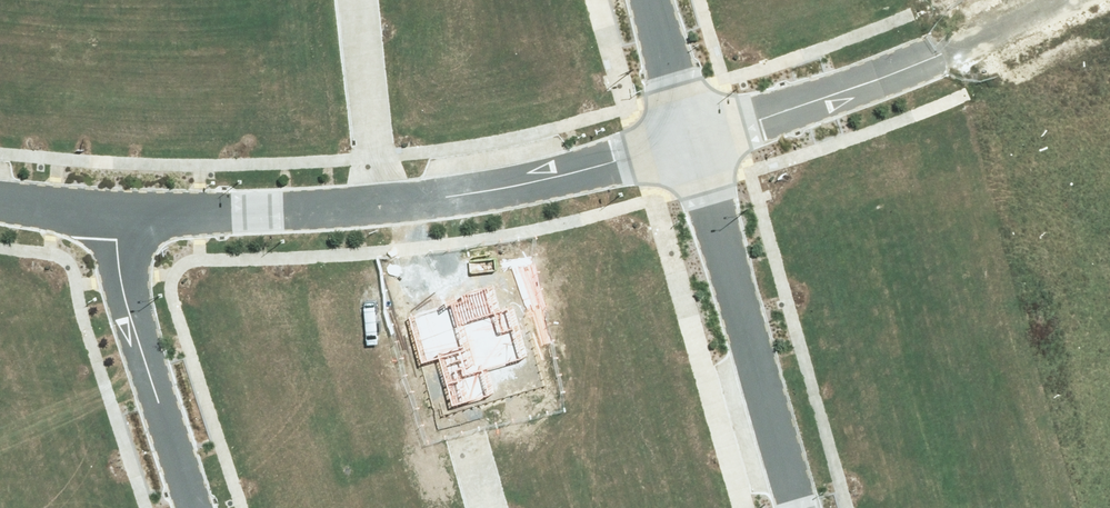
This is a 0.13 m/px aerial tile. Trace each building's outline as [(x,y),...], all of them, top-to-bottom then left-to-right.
[(435,363),(451,415),(487,405),(478,373),(520,360),(506,314),(495,317),(489,296),(410,319),(424,366),(435,363)]
